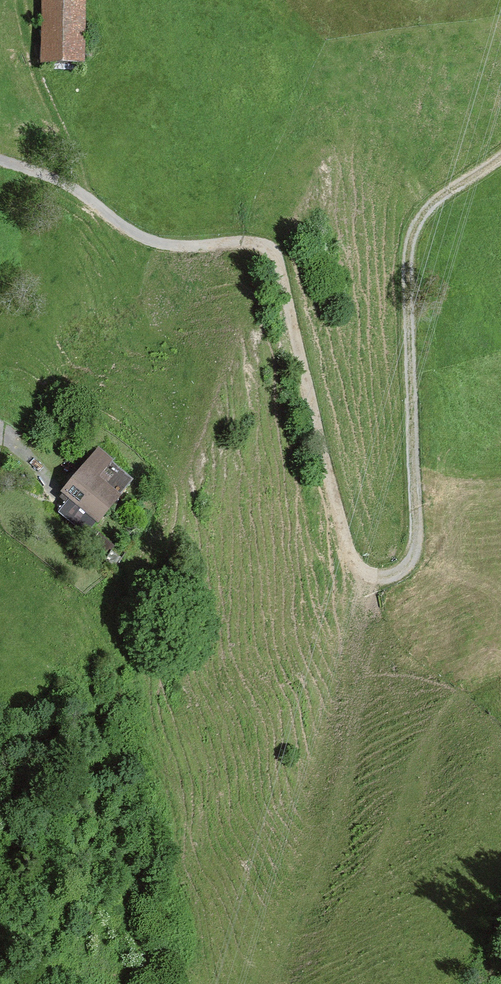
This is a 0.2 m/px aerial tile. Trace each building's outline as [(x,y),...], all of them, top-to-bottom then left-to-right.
[(40,63),(76,64),(78,3),(42,3),(40,63)] [(82,510),(94,520),(128,480),(95,451),(60,492),(80,508),(79,510),(81,512),(82,510)]
